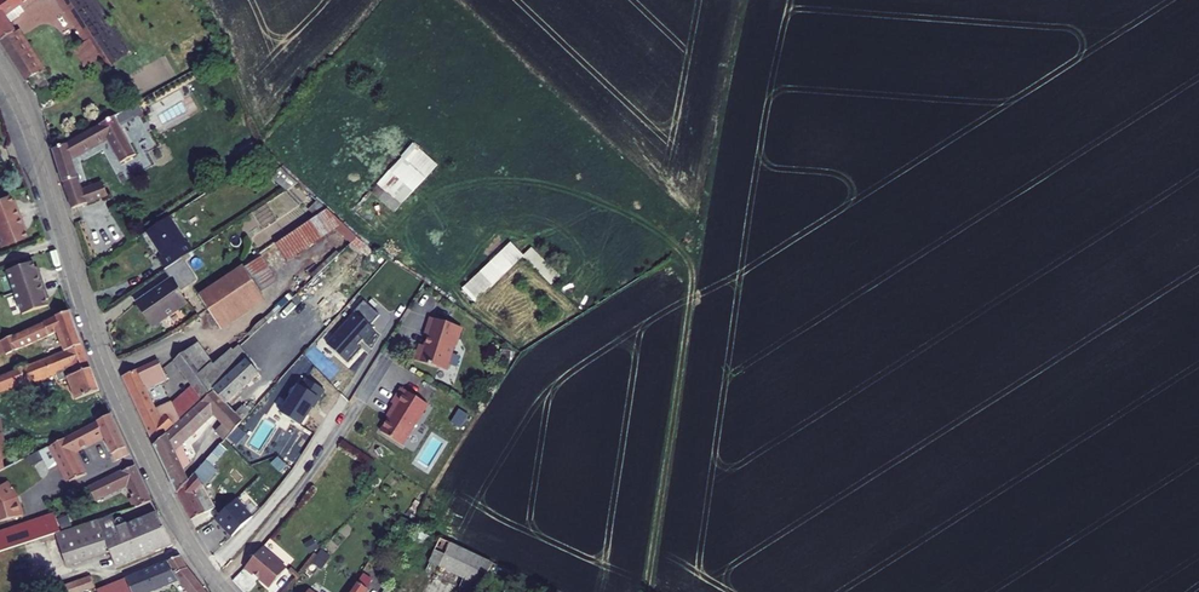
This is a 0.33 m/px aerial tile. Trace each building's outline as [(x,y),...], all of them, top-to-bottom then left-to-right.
[(9,25),(4,17),(28,0),(0,0),(0,31),(9,25)] [(96,0),(60,0),(87,39),(72,50),(85,67),(99,57),(107,69),(131,54),(96,0)] [(0,31),(0,39),(2,42),(14,33),(9,25),(0,31)] [(42,74),(14,33),(2,42),(29,83),(42,74)] [(169,136),(147,98),(116,117),(137,155),(169,136)] [(137,155),(116,117),(68,144),(57,147),(77,209),(109,197),(103,181),(86,188),(74,158),(110,137),(124,162),(137,155)] [(284,165),(273,176),(287,189),(297,178),(284,165)] [(396,211),(402,204),(380,184),(373,191),(396,211)] [(0,200),(0,241),(3,248),(28,238),(26,232),(28,231),(16,200),(13,201),(11,195),(0,200)] [(359,235),(330,209),(278,243),(291,262),(338,230),(352,242),(359,235)] [(161,225),(138,240),(153,262),(148,265),(155,276),(157,275),(173,264),(185,257),(179,247),(176,249),(161,225)] [(531,245),(524,252),(511,239),(462,286),(475,300),(524,254),(553,285),(562,277),(531,245)] [(37,260),(11,269),(27,312),(53,303),(50,297),(53,296),(41,265),(39,266),(37,260)] [(186,283),(173,264),(157,275),(164,287),(132,309),(147,332),(181,308),(173,296),(179,292),(177,290),(186,283)] [(241,268),(197,298),(220,333),(264,302),(241,268)] [(364,303),(355,314),(370,326),(379,315),(364,303)] [(70,312),(2,343),(7,356),(62,333),(69,353),(83,348),(70,312)] [(361,349),(357,345),(372,328),(370,326),(355,314),(327,346),(344,361),(348,365),(361,349)] [(418,345),(413,359),(444,369),(453,344),(454,345),(460,326),(430,316),(424,334),(427,335),(424,344),(421,343),(420,343),(419,343),(419,344),(418,344),(418,345)] [(201,346),(194,351),(193,349),(178,359),(175,353),(128,376),(156,441),(169,435),(232,377),(239,370),(228,357),(219,365),(208,373),(200,361),(208,356),(201,346)] [(83,348),(69,353),(0,378),(0,397),(21,389),(27,406),(47,398),(44,390),(38,392),(36,385),(74,371),(77,378),(67,381),(76,403),(100,394),(83,348)] [(235,351),(228,357),(239,370),(247,363),(235,351)] [(243,390),(232,377),(169,435),(158,445),(180,496),(192,482),(177,448),(216,414),(230,432),(200,465),(204,469),(229,442),(246,423),(228,402),(243,390)] [(285,416),(302,426),(324,389),(307,379),(301,389),(299,387),(282,414),(285,416)] [(402,409),(385,434),(407,448),(433,408),(406,391),(397,406),(402,409)] [(113,414),(56,445),(64,462),(79,490),(93,483),(77,450),(93,441),(99,451),(110,445),(119,462),(132,455),(113,414)] [(9,466),(0,429),(0,471),(9,466)] [(234,448),(229,442),(204,469),(192,482),(180,496),(191,519),(193,521),(208,515),(200,500),(209,490),(204,485),(217,471),(213,467),(216,464),(218,466),(234,448)] [(56,445),(49,449),(57,466),(64,462),(56,445)] [(136,465),(84,491),(89,502),(97,498),(99,502),(125,489),(131,502),(138,498),(142,505),(154,500),(136,465)] [(24,514),(23,509),(19,493),(7,481),(0,486),(0,522),(24,514)] [(251,518),(235,500),(214,519),(230,536),(251,518)] [(116,528),(138,520),(133,508),(112,516),(116,528)] [(59,530),(53,511),(0,527),(0,548),(59,530)] [(138,520),(116,528),(103,532),(121,571),(178,546),(160,512),(138,520)] [(103,532),(116,528),(112,516),(76,529),(80,540),(103,532)] [(418,529),(407,521),(400,533),(413,540),(420,530),(418,529)] [(442,539),(430,563),(449,572),(452,574),(464,550),(442,539)] [(290,570),(266,549),(248,569),(257,577),(258,576),(274,590),(290,570)] [(464,550),(452,574),(465,580),(462,586),(476,591),(481,591),(495,564),(464,550)] [(134,579),(139,591),(136,591),(158,591),(183,581),(192,591),(211,591),(189,565),(184,557),(134,579)] [(370,573),(363,584),(372,590),(375,575),(370,573)] [(94,589),(91,575),(60,582),(63,591),(80,591),(94,589)] [(356,591),(370,591),(372,590),(363,584),(356,591)]
